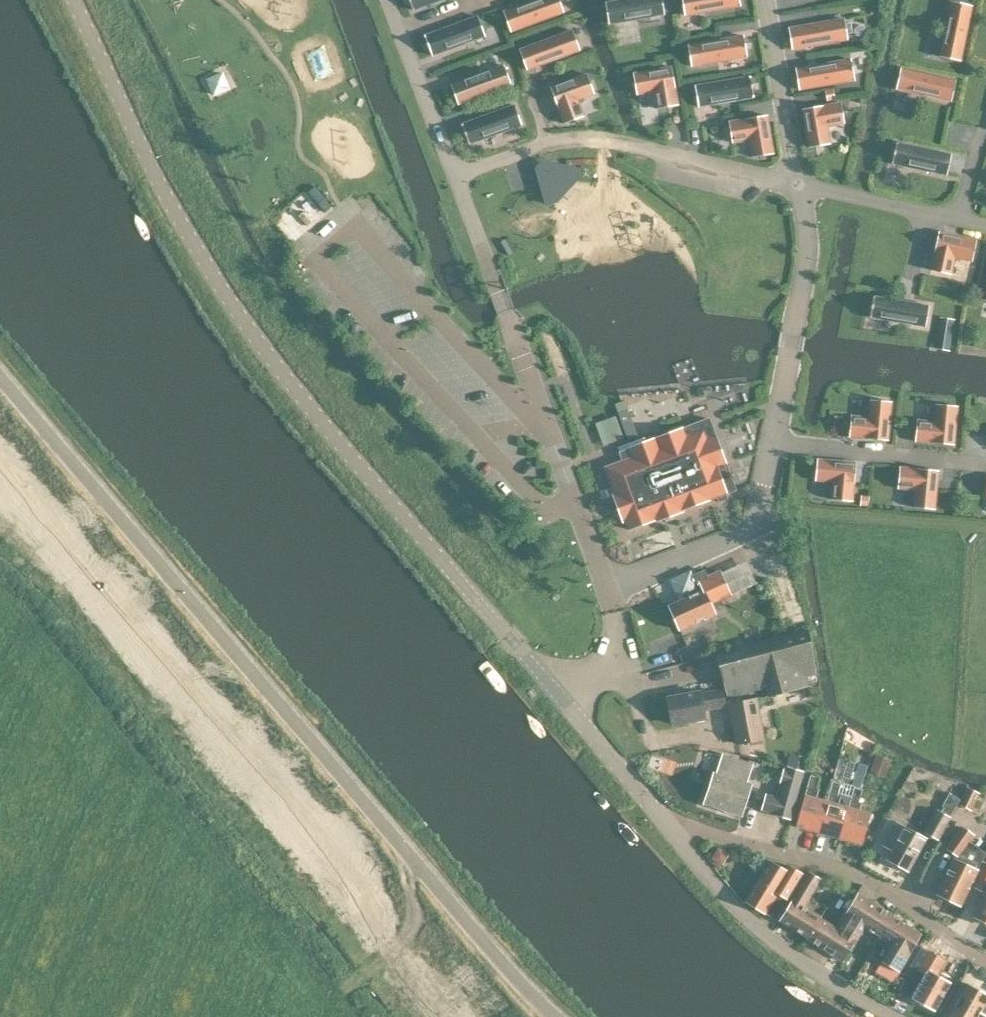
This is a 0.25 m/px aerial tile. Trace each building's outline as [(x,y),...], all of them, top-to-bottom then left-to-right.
[(412,10),(439,0),(409,0),(412,10)] [(503,11),(510,31),(563,12),(559,0),(534,0),(503,11)] [(608,19),(608,22),(609,24),(643,18),(660,15),(664,14),(662,0),(621,0),(605,3),(605,5),(606,8),(608,19)] [(684,15),(740,5),(739,0),(682,0),(684,15)] [(960,61),(972,5),(951,1),(939,56),(960,61)] [(477,16),(424,35),(432,55),(485,36),(477,16)] [(788,28),(792,49),(847,39),(844,18),(788,28)] [(579,50),(572,30),(519,49),(526,69),(579,50)] [(687,45),(691,66),(747,56),(743,35),(687,45)] [(795,68),(799,89),(854,80),(851,59),(795,68)] [(458,104),(511,85),(503,65),(451,84),(458,104)] [(677,105),(671,67),(633,73),(636,94),(654,91),(657,108),(677,105)] [(955,80),(900,68),(896,89),(951,101),(955,80)] [(213,96),(230,88),(223,72),(206,80),(213,96)] [(550,87),(564,124),(584,116),(577,100),(594,94),(587,74),(550,87)] [(695,86),(698,106),(754,97),(750,76),(695,86)] [(832,89),(825,91),(827,100),(834,99),(832,89)] [(840,102),(802,109),(809,147),(829,144),(826,127),(844,123),(840,102)] [(461,124),(468,144),(521,124),(514,105),(461,124)] [(767,115),(728,121),(732,142),(749,139),(752,157),(773,153),(767,115)] [(951,154),(896,142),(891,163),(946,175),(951,154)] [(543,161),(536,168),(541,186),(546,185),(560,171),(561,165),(543,161)] [(976,240),(938,232),(930,270),(951,274),(954,257),(972,261),(976,240)] [(929,305),(873,296),(869,317),(925,326),(929,305)] [(887,440),(891,401),(870,399),(868,417),(851,415),(849,436),(887,440)] [(953,444),(957,406),(936,404),(934,421),(917,420),(915,441),(953,444)] [(603,446),(638,436),(631,410),(596,420),(603,446)] [(708,418),(628,448),(631,457),(605,467),(614,494),(613,494),(616,504),(611,506),(614,514),(619,512),(623,522),(625,521),(628,529),(654,519),(655,521),(682,511),(682,509),(716,496),(718,502),(727,498),(725,493),(735,490),(730,478),(732,477),(731,473),(729,473),(708,418)] [(856,462),(817,459),(815,480),(832,481),(831,499),(852,501),(856,462)] [(915,490),(913,507),(934,509),(938,471),(899,467),(897,488),(915,490)] [(738,577),(725,583),(720,572),(720,571),(706,576),(703,570),(690,576),(689,574),(673,581),(680,596),(682,595),(684,599),(668,606),(679,630),(715,613),(711,604),(731,594),(730,594),(743,588),(738,577)] [(728,696),(766,686),(769,696),(810,685),(808,677),(817,674),(808,629),(717,654),(728,696)] [(700,691),(667,697),(672,724),(705,719),(703,710),(725,706),(722,689),(700,693),(700,691)] [(736,743),(763,739),(756,698),(729,704),(736,743)] [(747,783),(753,764),(721,753),(715,773),(713,772),(703,804),(741,816),(751,784),(747,783)] [(876,753),(871,770),(886,776),(892,759),(876,753)] [(859,788),(867,766),(858,763),(855,772),(853,780),(852,785),(851,786),(859,788)] [(765,794),(761,809),(774,813),(774,815),(789,819),(803,771),(787,767),(787,769),(783,768),(775,797),(765,794)] [(835,769),(827,800),(818,832),(840,838),(848,806),(838,803),(840,796),(837,795),(843,771),(835,769)] [(810,775),(805,794),(796,826),(818,832),(827,800),(816,797),(818,790),(815,789),(819,777),(810,775)] [(848,806),(840,838),(862,844),(870,812),(859,809),(861,802),(859,801),(862,789),(853,787),(848,806)] [(971,810),(979,794),(968,788),(960,805),(971,810)] [(924,832),(938,839),(950,817),(937,809),(924,832)] [(891,850),(886,859),(908,871),(926,838),(896,821),(882,846),(891,850)] [(961,904),(977,870),(976,870),(984,854),(968,842),(973,834),(962,826),(947,848),(958,856),(956,860),(954,859),(937,893),(961,904)] [(770,859),(761,875),(752,870),(745,882),(753,887),(745,902),(764,913),(777,892),(788,899),(803,873),(786,863),(783,868),(770,859)] [(985,862),(974,886),(985,892),(974,916),(985,922),(985,862)] [(779,920),(807,938),(820,917),(820,916),(805,906),(821,879),(809,871),(793,898),(792,897),(779,920)] [(844,913),(840,920),(839,920),(860,933),(864,927),(880,937),(893,916),(858,893),(845,913),(844,913)] [(881,961),(890,966),(898,971),(921,933),(893,916),(880,937),(891,944),(881,961)] [(807,938),(811,940),(843,961),(860,933),(839,920),(835,926),(820,917),(807,938)] [(950,983),(937,975),(945,961),(927,951),(918,969),(925,973),(912,997),(934,1010),(950,983)] [(985,990),(985,979),(974,973),(970,981),(985,990)] [(949,1016),(976,1016),(979,1012),(985,1015),(985,994),(968,984),(949,1016)]
